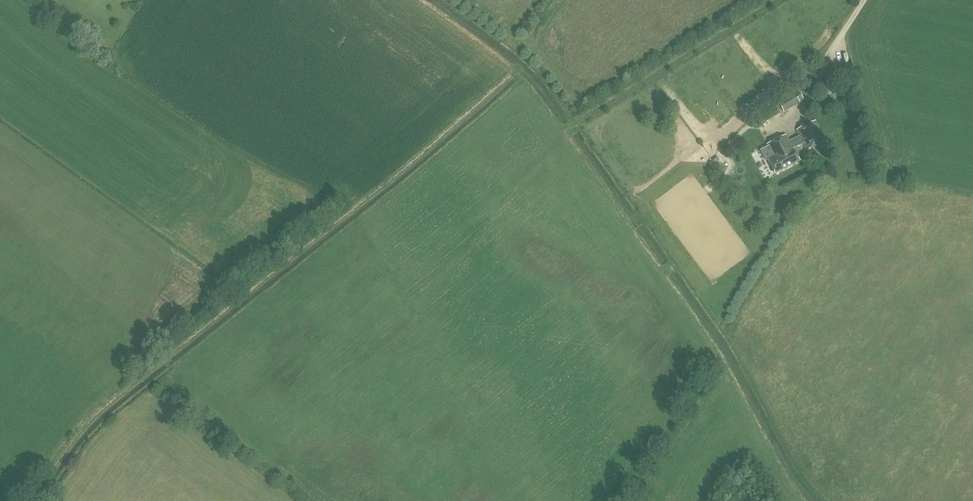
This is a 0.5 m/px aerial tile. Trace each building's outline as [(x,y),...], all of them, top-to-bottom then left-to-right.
[(779,102),(784,112),(804,100),(799,90),(779,102)] [(797,129),(799,136),(803,144),(807,150),(826,141),(816,120),(797,129)] [(803,144),(799,136),(790,141),(787,135),(768,144),(774,156),(769,159),(776,173),(800,161),(795,150),(795,151),(793,148),(803,144)] [(709,163),(715,170),(723,163),(717,157),(709,163)]
